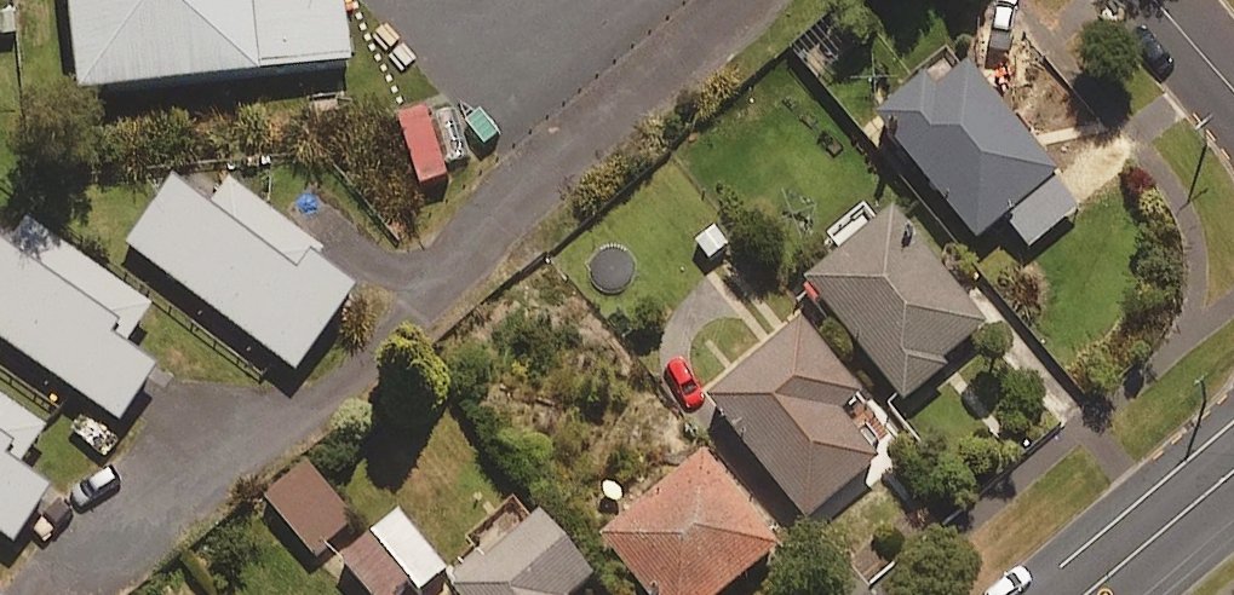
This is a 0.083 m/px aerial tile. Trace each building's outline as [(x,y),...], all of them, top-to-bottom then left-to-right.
[(86,87),(338,62),(331,0),(77,0),(86,87)] [(1083,207),(965,56),(883,120),(978,242),(1008,219),(1031,248),(1083,207)] [(212,212),(177,186),(130,248),(298,374),(358,293),(317,262),(324,253),(232,185),(212,212)] [(993,331),(879,202),(827,247),(841,262),(810,289),(911,404),(993,331)] [(0,245),(0,341),(122,425),(159,372),(125,349),(153,309),(31,224),(11,253),(0,245)] [(863,399),(803,325),(711,400),(809,521),(879,464),(841,417),(863,399)] [(15,545),(52,493),(19,471),(47,431),(0,398),(0,535),(15,545)] [(707,457),(605,543),(649,594),(726,594),(783,547),(707,457)] [(357,520),(309,464),(267,500),(315,556),(357,520)] [(371,594),(396,594),(408,585),(417,594),(419,594),(447,572),(400,515),(344,561),(371,594)] [(541,516),(454,588),(459,594),(578,594),(594,582),(541,516)]
